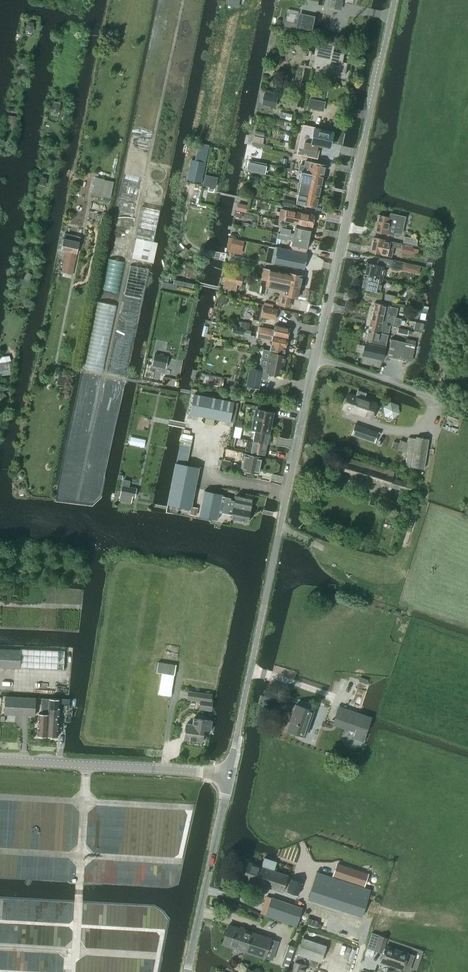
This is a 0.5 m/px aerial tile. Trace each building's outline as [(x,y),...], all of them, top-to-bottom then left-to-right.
[(328,7),(340,9),(342,2),(339,2),(340,0),(329,0),(328,7)] [(284,27),(295,29),(297,15),(286,13),(284,27)] [(33,32),(34,27),(33,27),(34,23),(28,22),(27,25),(26,25),(25,31),(33,32)] [(334,48),(326,47),(327,43),(318,41),(313,67),(320,69),(345,74),(347,64),(341,63),(343,54),(333,52),(334,48)] [(264,94),(262,104),(275,107),(277,97),(264,94)] [(310,99),(308,108),(322,111),(324,103),(310,99)] [(53,103),(51,111),(59,112),(60,105),(53,103)] [(297,154),(317,159),(318,159),(318,158),(316,158),(318,145),(320,145),(330,147),(333,133),(315,129),(315,127),(303,125),(297,154)] [(190,161),(186,183),(201,186),(205,163),(194,161),(190,161)] [(306,163),(304,172),(323,176),(325,165),(310,162),(310,164),(306,163)] [(248,163),(246,169),(264,173),(266,167),(248,163)] [(299,182),(321,187),(323,176),(304,172),(304,173),(301,172),(299,182)] [(259,177),(250,175),(248,182),(257,184),(259,177)] [(95,177),(92,196),(101,197),(101,196),(110,198),(113,182),(104,180),(105,179),(95,177)] [(296,193),(298,193),(318,198),(321,187),(299,182),(296,193)] [(316,208),(318,198),(298,193),(296,204),(316,208)] [(283,206),(293,208),(295,202),(284,199),(283,206)] [(236,211),(246,213),(247,205),(237,203),(236,211)] [(137,238),(132,258),(150,262),(153,263),(158,243),(152,242),(159,211),(142,207),(135,238),(137,238)] [(278,220),(293,223),(312,227),(315,216),(296,212),(295,212),(280,209),(278,220)] [(379,215),(375,231),(394,235),(395,232),(401,234),(405,216),(390,213),(389,217),(379,215)] [(281,228),(280,234),(308,240),(311,229),(296,226),(294,234),(289,233),(290,230),(281,228)] [(66,253),(62,272),(73,275),(80,237),(64,233),(60,252),(66,253)] [(293,241),(291,247),(306,251),(308,240),(280,234),(278,233),(276,239),(287,241),(287,240),(293,241)] [(373,237),(370,252),(386,256),(387,251),(392,252),(394,246),(396,247),(397,243),(389,241),(373,237)] [(416,246),(418,239),(404,237),(403,243),(416,246)] [(231,247),(242,249),(243,241),(233,239),(231,247)] [(403,245),(401,253),(411,255),(413,248),(403,245)] [(274,263),(303,269),(306,254),(278,248),(274,263)] [(401,270),(402,264),(392,261),(391,268),(401,270)] [(382,280),(385,266),(368,262),(365,276),(382,280)] [(268,280),(268,281),(269,281),(270,282),(299,288),(302,276),(288,273),(272,270),(271,270),(270,270),(268,280)] [(225,272),(223,281),(224,281),(237,284),(240,285),(242,276),(225,272)] [(379,292),(382,280),(365,276),(362,288),(379,292)] [(270,282),(268,288),(281,291),(278,305),(289,307),(291,297),(297,299),(299,288),(270,282)] [(394,302),(395,296),(385,294),(384,300),(394,302)] [(422,312),(424,302),(414,300),(411,309),(422,312)] [(396,318),(398,309),(390,307),(390,306),(374,303),(372,313),(396,318)] [(263,307),(261,317),(274,320),(276,310),(263,307)] [(372,313),(370,322),(386,326),(387,322),(391,322),(391,324),(400,326),(401,319),(396,318),(372,313)] [(388,335),(390,326),(386,326),(370,322),(368,331),(388,335)] [(422,331),(424,324),(415,322),(414,329),(422,331)] [(258,327),(257,332),(287,338),(288,334),(289,334),(290,330),(289,330),(289,328),(275,325),(274,330),(258,327)] [(368,331),(362,355),(383,360),(388,335),(368,331)] [(285,349),(285,347),(287,347),(287,343),(286,343),(287,338),(257,332),(256,338),(271,341),(269,351),(284,354),(285,349)] [(411,362),(415,345),(405,343),(391,340),(387,356),(411,362)] [(280,376),(284,356),(270,353),(266,373),(280,376)] [(155,354),(153,365),(163,367),(166,357),(155,354)] [(10,361),(0,362),(0,366),(1,374),(11,373),(10,361)] [(246,386),(247,386),(259,388),(261,378),(258,377),(259,370),(249,368),(246,386)] [(64,386),(66,377),(58,375),(57,385),(64,386)] [(348,394),(343,409),(371,419),(376,404),(364,400),(366,393),(358,391),(355,397),(348,394)] [(194,394),(190,414),(205,417),(204,423),(213,425),(214,419),(229,422),(233,402),(194,394)] [(254,417),(253,419),(271,423),(273,412),(253,408),(251,416),(254,417)] [(251,430),(255,431),(269,433),(271,423),(253,419),(251,430)] [(379,436),(380,433),(355,424),(352,435),(374,443),(377,435),(379,436)] [(251,437),(250,441),(266,444),(269,433),(255,431),(254,438),(251,437)] [(394,442),(391,448),(403,453),(404,450),(408,451),(405,467),(412,470),(413,467),(423,469),(428,439),(416,437),(416,439),(408,438),(407,442),(400,440),(399,443),(394,442)] [(266,444),(250,441),(247,440),(245,447),(245,451),(264,455),(266,444)] [(175,463),(167,504),(191,509),(199,468),(187,465),(190,448),(180,446),(177,463),(175,463)] [(225,450),(223,457),(229,459),(231,451),(225,450)] [(248,471),(258,473),(261,457),(242,454),(241,460),(243,460),(242,468),(249,469),(248,471)] [(394,472),(369,465),(344,458),(339,473),(384,486),(383,489),(387,490),(388,487),(408,493),(411,484),(394,479),(394,478),(392,478),(394,472)] [(124,480),(119,500),(125,502),(127,496),(132,497),(134,488),(128,487),(130,481),(124,480)] [(205,490),(202,501),(250,511),(252,499),(236,496),(235,501),(230,500),(231,498),(222,496),(222,494),(205,490)] [(250,511),(202,501),(200,516),(217,520),(218,514),(224,515),(224,513),(232,514),(231,519),(248,522),(250,511)] [(0,649),(0,668),(64,671),(65,651),(20,649),(20,650),(0,649)] [(171,697),(176,665),(158,662),(157,672),(161,673),(158,695),(171,697)] [(212,711),(213,701),(212,700),(212,694),(188,691),(187,700),(200,702),(199,709),(212,711)] [(34,716),(35,699),(5,697),(4,714),(34,716)] [(48,736),(49,700),(42,699),(41,711),(43,711),(43,714),(38,714),(37,735),(48,736)] [(55,700),(49,700),(48,736),(57,736),(58,715),(59,711),(59,700),(55,700)] [(304,736),(313,710),(296,705),(287,730),(304,736)] [(339,707),(334,721),(356,728),(353,738),(363,742),(371,718),(339,707)] [(211,731),(212,721),(193,718),(193,724),(187,723),(184,739),(202,742),(204,730),(211,731)] [(274,871),(277,862),(264,858),(261,867),(248,862),(243,879),(265,887),(271,870),(274,871)] [(337,863),(333,876),(364,886),(368,874),(337,863)] [(271,870),(265,887),(282,893),(288,876),(274,871),(271,870)] [(369,894),(370,891),(316,873),(309,893),(364,911),(368,898),(369,894)] [(297,895),(302,882),(292,878),(287,891),(297,895)] [(271,898),(265,916),(296,926),(302,908),(271,898)] [(230,925),(223,944),(270,960),(277,941),(230,925)] [(381,953),(386,938),(379,936),(374,950),(381,953)] [(321,963),(326,946),(303,938),(297,955),(304,957),(321,963)] [(287,968),(294,946),(288,944),(280,966),(287,968)] [(408,969),(412,956),(407,954),(407,953),(385,946),(380,961),(402,969),(402,967),(408,969)] [(305,965),(304,965),(305,959),(303,959),(304,957),(297,955),(291,971),(303,971),(305,965)]
